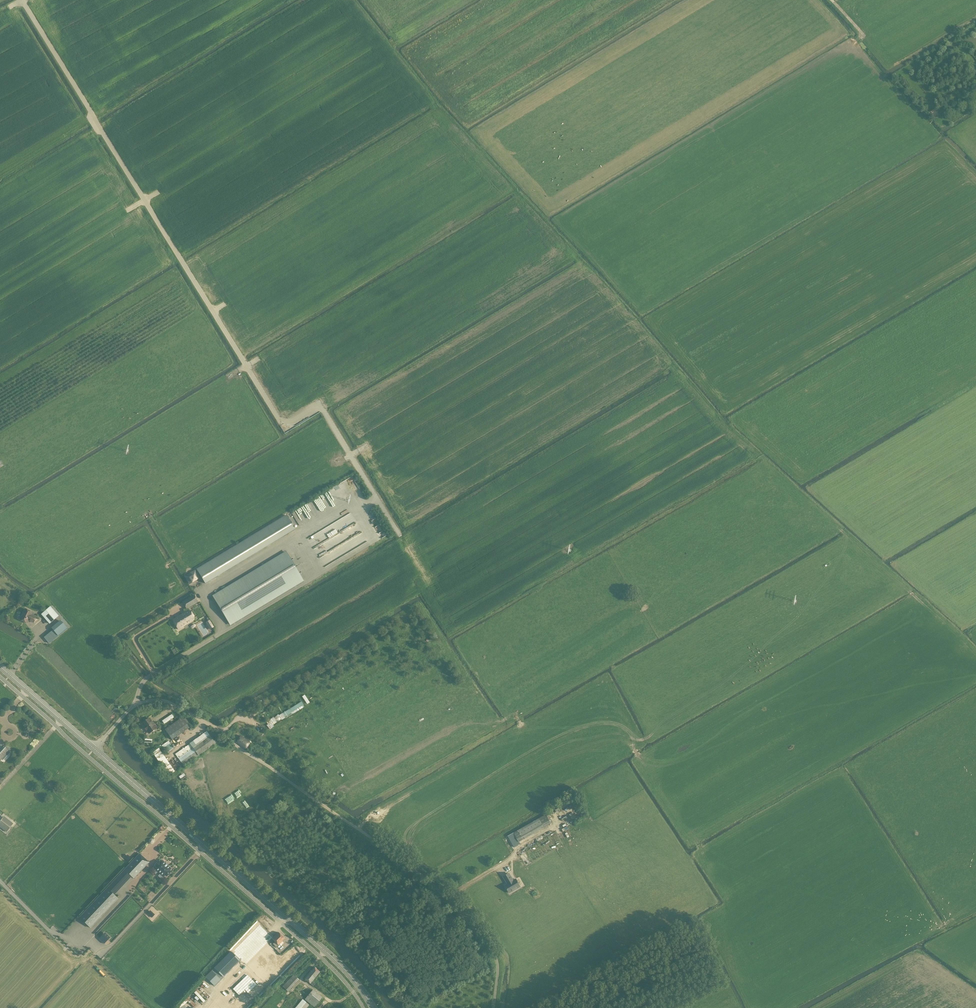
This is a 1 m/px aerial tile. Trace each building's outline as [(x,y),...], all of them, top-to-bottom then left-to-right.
[(287,516),(197,570),(205,583),(295,529),(287,516)] [(311,548),(318,546),(316,539),(313,540),(312,536),(308,538),(311,548)] [(303,581),(286,552),(213,596),(230,624),(303,581)] [(189,585),(194,591),(203,586),(199,579),(189,585)] [(198,602),(194,595),(183,602),(187,608),(198,602)] [(59,616),(50,606),(41,614),(50,624),(59,616)] [(27,623),(29,620),(33,623),(36,617),(31,614),(32,612),(25,609),(20,619),(27,623)] [(194,620),(188,611),(172,620),(178,629),(184,626),(182,624),(189,620),(190,622),(194,620)] [(209,619),(205,622),(209,629),(214,627),(209,619)] [(44,637),(45,637),(46,639),(50,643),(50,642),(55,638),(58,636),(53,630),(44,637)] [(285,718),(305,707),(302,701),(282,712),(285,718)] [(273,725),(282,718),(278,713),(269,720),(273,725)] [(172,715),(162,719),(163,723),(174,718),(172,715)] [(172,740),(189,728),(182,717),(165,729),(172,740)] [(157,728),(154,723),(153,724),(149,718),(142,723),(145,727),(144,727),(146,730),(147,730),(149,733),(157,728)] [(183,766),(198,755),(198,756),(215,744),(207,732),(190,743),(190,744),(175,754),(183,766)] [(250,742),(241,736),(237,742),(246,748),(250,742)] [(167,752),(173,748),(170,743),(164,748),(167,752)] [(9,752),(8,751),(10,749),(7,746),(5,748),(4,747),(0,751),(0,760),(1,758),(2,759),(3,759),(4,758),(5,758),(6,757),(6,756),(7,756),(7,755),(8,755),(8,754),(9,753),(9,752)] [(168,762),(162,766),(168,776),(175,771),(168,762)] [(236,796),(252,790),(249,783),(242,786),(243,788),(234,792),(236,796)] [(0,821),(0,827),(7,832),(13,824),(4,816),(0,821)] [(139,854),(79,917),(90,928),(118,899),(114,895),(132,876),(134,878),(149,863),(139,854)] [(156,866),(154,869),(163,877),(166,875),(167,876),(170,873),(168,872),(171,869),(162,861),(160,864),(158,862),(155,865),(156,866)] [(504,886),(509,894),(520,887),(516,880),(513,881),(509,874),(503,877),(507,884),(504,886)] [(100,940),(98,941),(101,944),(103,943),(104,944),(110,938),(105,932),(99,939),(100,940)] [(271,939),(278,945),(284,938),(278,932),(271,939)] [(254,960),(262,967),(278,951),(269,944),(254,960)] [(226,953),(209,971),(217,979),(234,961),(226,953)] [(285,967),(294,958),(292,956),(283,964),(285,967)] [(314,967),(304,978),(310,983),(313,986),(315,984),(312,981),(320,972),(314,967)] [(293,975),(283,987),(288,991),(299,979),(293,975)] [(199,994),(198,995),(203,1001),(213,993),(203,983),(196,990),(199,994)] [(305,998),(305,999),(314,1007),(323,997),(313,989),(312,990),(305,998)] [(186,1007),(183,1005),(187,1001),(185,999),(176,1007),(185,1007),(186,1007)] [(295,1007),(307,1007),(309,1005),(302,999),(295,1007)]
